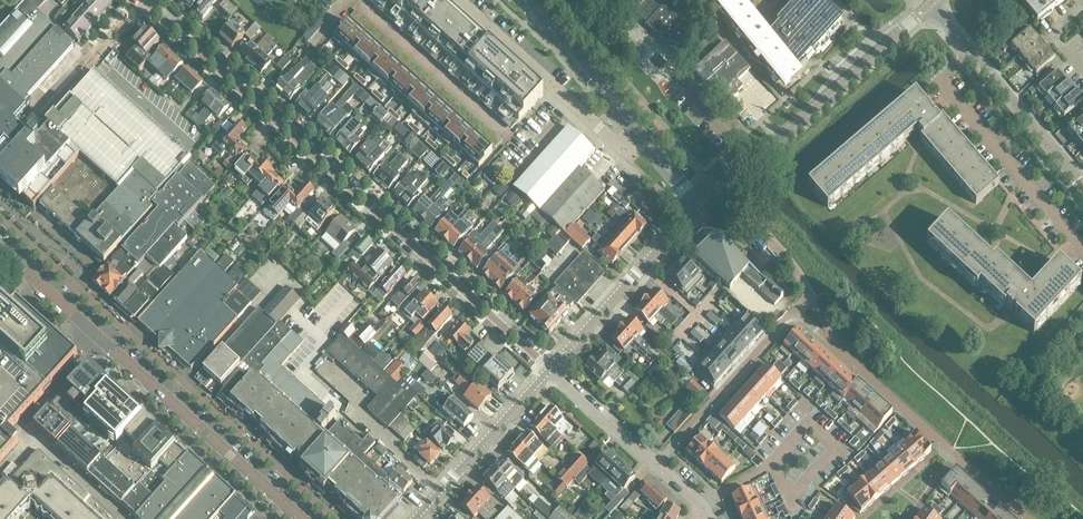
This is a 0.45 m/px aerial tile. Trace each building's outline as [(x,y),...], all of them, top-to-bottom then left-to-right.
[(30,0),(28,0),(25,3),(35,12),(39,8),(30,0)] [(82,9),(97,23),(106,13),(92,0),(90,0),(82,9)] [(106,13),(116,3),(112,0),(92,0),(106,13)] [(190,8),(198,0),(183,0),(182,1),(190,8)] [(215,2),(217,0),(203,0),(194,11),(203,19),(212,8),(211,7),(215,2)] [(239,8),(230,0),(225,0),(219,7),(230,17),(239,8)] [(385,1),(452,62),(517,120),(519,122),(542,96),(543,96),(541,94),(437,0),(383,0),(385,1)] [(695,31),(665,3),(663,6),(656,0),(621,0),(635,13),(639,8),(651,19),(645,26),(680,57),(692,43),(688,39),(695,31)] [(841,22),(827,9),(829,7),(825,3),(823,6),(816,0),(802,0),(779,25),(781,27),(770,40),(737,0),(696,0),(705,9),(713,2),(744,40),(739,45),(753,62),(757,65),(759,67),(763,69),(767,72),(771,73),(775,74),(778,75),(783,76),(787,77),(790,77),(791,77),(796,72),(794,70),(799,65),(810,53),(812,55),(823,43),(841,22)] [(1028,19),(1032,16),(1037,22),(1046,14),(1034,0),(1028,0),(1022,5),(1019,8),(1028,19)] [(1046,14),(1055,7),(1049,0),(1034,0),(1046,14)] [(10,128),(32,104),(27,99),(75,48),(35,12),(25,3),(0,30),(0,139),(10,128)] [(82,9),(72,20),(88,34),(97,23),(82,9)] [(250,40),(261,28),(255,23),(245,34),(238,28),(244,21),(238,17),(219,38),(232,49),(244,35),(250,40)] [(79,44),(88,34),(72,20),(63,30),(79,44)] [(343,47),(358,31),(348,21),(332,38),(343,47)] [(1027,26),(999,48),(1003,53),(1011,45),(1017,52),(1037,36),(1034,33),(1034,34),(1027,26)] [(147,57),(160,43),(144,29),(134,41),(141,47),(139,49),(137,47),(126,59),(140,71),(150,60),(147,57)] [(352,55),(367,39),(358,31),(343,47),(352,55)] [(240,56),(250,65),(274,39),(268,34),(256,48),(252,44),(240,56)] [(1037,36),(1017,52),(1026,63),(1046,47),(1042,43),(1038,39),(1038,38),(1037,36)] [(274,39),(250,65),(260,74),(272,61),(267,57),(271,52),(276,46),(278,43),(274,39)] [(361,63),(376,47),(367,39),(352,55),(361,63)] [(725,42),(694,71),(724,104),(742,87),(737,81),(750,69),(725,42)] [(143,77),(149,82),(153,77),(154,78),(175,56),(164,46),(154,57),(161,64),(151,75),(147,72),(143,77)] [(370,71),(385,55),(376,47),(361,63),(370,71)] [(1046,47),(1026,63),(1036,74),(1054,59),(1054,58),(1055,58),(1051,53),(1050,53),(1046,48),(1046,47)] [(275,88),(283,94),(293,83),(298,78),(306,70),(308,67),(314,61),(308,55),(302,61),(298,66),(299,67),(289,78),(286,76),(275,88)] [(379,79),(394,63),(385,55),(370,71),(379,79)] [(183,63),(175,56),(154,78),(153,77),(149,82),(161,93),(170,84),(167,81),(183,63)] [(282,71),(292,61),(286,56),(277,67),(282,71)] [(293,83),(283,94),(290,101),(301,89),(301,88),(317,70),(313,66),(317,62),(315,60),(308,67),(306,70),(298,78),(293,83)] [(388,87),(403,71),(394,63),(379,79),(388,87)] [(344,86),(351,77),(336,65),(329,73),(344,86)] [(187,68),(178,78),(166,90),(171,94),(180,84),(191,94),(203,82),(187,68)] [(1054,69),(1028,91),(1032,95),(1038,89),(1044,96),(1064,79),(1062,76),(1061,77),(1054,69)] [(47,130),(80,160),(87,166),(88,166),(118,192),(135,174),(159,196),(160,197),(189,164),(193,160),(95,71),(82,85),(46,126),(49,129),(47,130)] [(397,95),(412,79),(403,71),(388,87),(397,95)] [(407,103),(421,87),(412,79),(397,95),(407,103)] [(1064,79),(1044,96),(1053,107),(1073,90),(1070,86),(1069,87),(1065,82),(1066,81),(1064,79)] [(302,112),(328,84),(328,83),(327,84),(323,80),(316,88),(309,96),(306,93),(295,106),(302,112)] [(328,84),(302,112),(310,119),(326,101),(323,98),(332,87),(328,84)] [(416,111),(430,95),(421,87),(407,103),(416,111)] [(191,120),(197,125),(221,98),(212,90),(201,102),(206,107),(198,116),(196,114),(191,120)] [(1073,90),(1053,107),(1063,118),(1082,102),(1081,101),(1082,100),(1078,96),(1077,96),(1073,91),(1074,91),(1073,90)] [(315,124),(322,130),(346,104),(354,96),(350,92),(335,108),(332,105),(315,124)] [(425,119),(439,103),(430,95),(416,111),(425,119)] [(999,184),(994,178),(993,179),(998,184),(995,186),(988,178),(940,122),(939,123),(931,114),(932,113),(926,106),(917,96),(911,101),(910,99),(903,104),(901,106),(895,111),(897,113),(892,117),(890,115),(888,117),(889,117),(892,119),(888,122),(812,188),(809,185),(814,181),(814,180),(808,185),(828,208),(830,206),(829,206),(829,207),(827,204),(832,200),(834,203),(840,197),(840,198),(842,196),(840,194),(844,190),(846,192),(852,187),(853,187),(854,185),(852,183),(857,179),(859,181),(865,176),(867,174),(865,172),(870,168),(872,170),(878,165),(880,163),(878,161),(882,157),(884,159),(891,154),(893,153),(890,150),(892,149),(895,146),(897,148),(903,143),(906,141),(905,141),(902,139),(905,136),(914,128),(922,138),(920,139),(924,143),(976,204),(999,184)] [(230,106),(221,98),(197,125),(202,130),(207,125),(205,123),(213,114),(218,118),(230,106)] [(434,126),(448,111),(439,103),(425,119),(434,126)] [(346,104),(322,130),(330,137),(354,111),(350,108),(346,104)] [(389,116),(387,114),(379,107),(371,117),(380,125),(389,116)] [(443,134),(456,119),(448,111),(434,126),(443,134)] [(1072,120),(1076,124),(1068,130),(1075,138),(1082,131),(1082,111),(1072,120)] [(335,142),(342,148),(360,129),(360,128),(366,122),(359,115),(346,129),(335,142)] [(452,142),(465,127),(456,119),(443,134),(452,142)] [(216,133),(224,124),(220,120),(212,129),(216,133)] [(222,142),(225,145),(222,149),(220,147),(216,152),(221,157),(225,151),(227,153),(239,140),(238,138),(246,129),(239,123),(222,142)] [(403,139),(410,132),(400,123),(394,130),(403,139)] [(461,150),(474,135),(465,127),(452,142),(461,150)] [(10,128),(0,139),(0,176),(19,155),(29,144),(19,135),(10,128)] [(514,188),(560,230),(546,246),(557,255),(570,240),(565,235),(566,235),(582,250),(590,241),(573,226),(605,192),(579,169),(595,152),(569,128),(514,188)] [(360,129),(342,148),(350,155),(361,143),(357,139),(363,132),(360,129)] [(13,186),(25,196),(23,198),(35,210),(40,204),(53,190),(54,190),(58,185),(57,184),(80,160),(47,130),(36,142),(33,139),(29,144),(19,155),(0,176),(0,183),(2,185),(4,186),(11,189),(13,186)] [(1075,138),(1082,148),(1082,131),(1075,138)] [(410,150),(419,141),(410,132),(403,139),(401,142),(410,150)] [(470,158),(483,143),(474,135),(461,150),(470,158)] [(354,159),(362,166),(383,142),(378,137),(371,144),(369,142),(354,159)] [(240,140),(239,140),(227,153),(231,156),(223,164),(228,169),(236,161),(247,150),(238,142),(240,140)] [(385,141),(362,166),(369,173),(392,147),(385,141)] [(419,141),(410,150),(419,159),(428,149),(419,141)] [(492,151),(483,143),(470,158),(479,166),(492,151)] [(250,153),(239,165),(235,170),(239,174),(237,177),(243,183),(262,162),(261,161),(260,162),(250,153)] [(385,165),(374,177),(381,183),(404,158),(400,154),(388,167),(385,165)] [(404,158),(381,183),(389,190),(400,178),(396,174),(408,161),(404,158)] [(87,166),(80,160),(57,184),(58,185),(54,190),(53,190),(40,204),(77,237),(118,192),(88,166),(87,166)] [(273,172),(262,162),(243,183),(247,187),(253,180),(260,186),(273,172)] [(160,197),(159,196),(151,206),(153,208),(157,212),(175,228),(176,227),(178,229),(184,222),(196,233),(205,223),(193,212),(215,188),(189,164),(160,197)] [(275,173),(273,172),(260,186),(261,187),(235,216),(241,221),(242,219),(247,224),(249,222),(241,215),(242,213),(242,214),(252,203),(255,206),(264,196),(269,199),(283,183),(274,175),(275,173)] [(394,194),(401,201),(423,176),(418,172),(407,184),(405,182),(394,194)] [(500,181),(490,172),(483,179),(493,188),(500,181)] [(135,174),(118,192),(77,237),(105,262),(153,208),(151,206),(159,196),(135,174)] [(423,176),(401,201),(409,208),(419,195),(416,192),(427,180),(423,176)] [(413,211),(422,220),(447,192),(454,184),(449,180),(441,190),(440,189),(427,203),(424,199),(413,211)] [(297,192),(295,194),(298,196),(287,208),(293,214),(288,219),(294,224),(306,211),(305,210),(300,206),(314,191),(307,185),(299,194),(297,192)] [(287,186),(277,198),(269,206),(275,211),(279,207),(278,206),(281,202),(287,207),(286,208),(287,208),(298,196),(295,194),(287,186)] [(225,200),(232,191),(227,187),(219,196),(225,200)] [(626,208),(639,193),(635,189),(626,200),(617,192),(612,197),(619,204),(621,203),(626,208)] [(447,192),(422,220),(431,228),(442,216),(437,211),(441,206),(451,195),(447,192)] [(653,219),(661,210),(649,200),(648,201),(643,196),(637,203),(642,207),(641,208),(653,219)] [(310,215),(306,211),(294,224),(299,229),(305,223),(309,226),(313,223),(319,229),(321,227),(335,212),(323,201),(310,215)] [(634,214),(630,218),(620,208),(615,204),(606,214),(612,218),(616,214),(621,219),(620,220),(638,236),(647,226),(634,214)] [(436,232),(445,240),(460,224),(460,223),(468,214),(464,211),(457,219),(452,214),(448,219),(436,232)] [(109,264),(108,265),(95,280),(95,284),(111,298),(175,228),(157,212),(110,265),(109,264)] [(460,224),(445,240),(454,249),(458,244),(461,246),(468,238),(466,235),(473,228),(467,223),(474,215),(470,212),(468,214),(460,223),(460,224)] [(479,236),(493,222),(488,217),(474,232),(479,236)] [(342,218),(327,234),(341,246),(335,252),(333,255),(339,260),(351,247),(345,242),(356,230),(353,228),(342,218)] [(459,253),(468,261),(491,236),(490,235),(499,226),(500,225),(501,224),(499,222),(496,219),(474,243),(468,238),(461,246),(464,248),(459,253)] [(638,236),(620,220),(616,224),(622,228),(616,234),(629,245),(638,236)] [(1002,307),(1004,309),(1006,307),(1015,315),(1034,333),(1081,283),(1058,262),(1053,268),(1054,268),(1058,263),(1061,266),(1031,298),(996,266),(993,269),(949,228),(945,224),(948,222),(952,226),(953,226),(947,220),(927,243),(928,244),(929,244),(928,243),(930,241),(932,244),(935,246),(933,248),(938,253),(938,254),(940,255),(942,253),(947,257),(945,259),(951,265),(952,267),(955,264),(959,268),(957,271),(963,276),(965,278),(967,276),(971,280),(969,282),(975,287),(975,288),(977,289),(982,284),(987,288),(984,290),(990,296),(992,297),(994,295),(999,299),(997,301),(1003,307),(1002,307)] [(620,255),(603,239),(602,240),(597,236),(601,231),(595,226),(587,235),(592,240),(602,249),(599,253),(611,265),(620,255)] [(175,228),(111,298),(124,310),(164,266),(188,239),(175,228)] [(606,236),(603,239),(620,255),(629,245),(616,234),(611,240),(606,236)] [(491,236),(468,261),(477,269),(489,256),(485,253),(493,244),(492,244),(496,240),(491,236)] [(352,260),(356,264),(360,259),(361,259),(373,246),(365,239),(348,257),(352,260)] [(695,253),(695,254),(695,255),(696,257),(730,288),(742,275),(753,285),(775,305),(781,298),(782,297),(783,297),(762,277),(751,267),(738,256),(725,244),(720,240),(719,239),(718,239),(716,239),(702,248),(697,251),(696,251),(695,252),(695,253)] [(511,256),(519,249),(515,244),(507,252),(511,256)] [(214,262),(219,257),(213,252),(212,253),(207,248),(203,252),(214,262)] [(348,274),(356,281),(349,288),(353,291),(359,284),(360,285),(385,258),(378,251),(364,265),(366,267),(362,272),(355,266),(348,274)] [(542,272),(552,261),(541,251),(531,262),(542,272)] [(482,274),(491,282),(512,260),(502,252),(482,274)] [(191,370),(192,369),(223,335),(237,319),(222,305),(238,287),(201,253),(138,322),(191,370)] [(520,257),(516,254),(512,260),(491,282),(499,289),(500,290),(520,268),(515,263),(520,257)] [(556,285),(558,287),(574,302),(576,303),(603,274),(583,255),(556,285)] [(385,258),(360,285),(354,291),(358,295),(364,289),(368,292),(375,284),(374,283),(378,278),(379,279),(393,265),(385,258)] [(684,259),(675,268),(696,287),(704,278),(684,259)] [(226,272),(231,267),(225,263),(221,267),(226,272)] [(164,266),(124,310),(134,319),(175,275),(164,266)] [(238,284),(245,277),(235,268),(228,275),(238,284)] [(675,268),(667,278),(687,296),(696,287),(675,268)] [(386,282),(389,285),(387,287),(391,291),(396,286),(405,276),(398,269),(386,282)] [(252,303),(261,293),(246,279),(236,289),(252,303)] [(514,303),(528,287),(524,284),(519,279),(505,295),(514,303)] [(400,291),(391,301),(399,308),(418,287),(410,280),(400,291)] [(713,281),(709,286),(713,290),(717,285),(713,281)] [(537,296),(530,289),(528,287),(514,303),(523,311),(537,296)] [(572,309),(570,307),(574,302),(558,287),(530,317),(549,334),(572,309)] [(286,288),(263,313),(277,325),(282,320),(285,316),(286,316),(290,312),(300,300),(298,299),(291,293),(286,288)] [(654,291),(645,302),(672,327),(677,321),(663,309),(667,303),(654,291)] [(239,318),(251,305),(236,292),(225,305),(239,318)] [(415,308),(419,312),(431,299),(423,292),(407,309),(411,312),(415,308)] [(725,292),(721,297),(725,301),(729,296),(725,292)] [(431,299),(419,312),(415,316),(419,320),(409,331),(416,337),(425,327),(422,324),(439,306),(431,299)] [(697,299),(692,304),(696,308),(701,302),(697,299)] [(11,432),(41,399),(76,360),(78,358),(70,351),(16,302),(8,312),(0,305),(0,444),(11,432)] [(645,302),(635,312),(649,324),(654,318),(669,331),(672,327),(645,302)] [(258,309),(198,375),(207,384),(208,382),(214,386),(217,383),(221,387),(272,331),(276,326),(258,309)] [(444,310),(432,323),(428,327),(427,327),(417,338),(412,344),(420,352),(425,346),(435,334),(436,335),(442,328),(452,317),(444,310)] [(710,312),(706,316),(711,321),(715,317),(710,312)] [(764,331),(744,313),(735,322),(755,341),(764,331)] [(715,317),(711,321),(716,325),(720,321),(715,317)] [(629,319),(620,329),(645,353),(650,348),(638,337),(643,331),(629,319)] [(272,331),(221,387),(225,391),(219,397),(227,404),(252,375),(255,378),(264,369),(261,365),(291,332),(281,322),(273,331),(272,331)] [(755,341),(735,322),(727,331),(747,350),(755,341)] [(365,324),(349,342),(360,352),(376,334),(365,324)] [(449,338),(445,343),(449,347),(453,342),(459,347),(459,346),(461,348),(468,354),(472,349),(465,343),(463,342),(470,334),(460,325),(449,337),(449,338)] [(620,329),(610,340),(623,352),(629,347),(643,360),(648,355),(645,353),(620,329)] [(789,357),(807,337),(799,329),(780,349),(789,357)] [(695,339),(699,334),(694,330),(690,334),(695,339)] [(747,350),(727,331),(719,340),(739,359),(747,350)] [(264,369),(255,378),(252,375),(227,404),(234,410),(242,417),(248,414),(267,432),(265,437),(283,454),(290,453),(294,457),(313,436),(316,439),(335,419),(335,415),(281,367),(304,342),(291,332),(261,365),(264,369)] [(704,339),(699,334),(695,339),(700,343),(704,339)] [(360,352),(349,342),(342,336),(322,359),(325,362),(328,358),(333,362),(336,360),(377,398),(367,409),(389,428),(390,427),(405,441),(414,430),(399,417),(414,400),(383,373),(372,362),(361,353),(360,352)] [(801,361),(816,344),(807,337),(789,357),(789,358),(793,354),(801,361)] [(739,359),(719,340),(711,349),(731,368),(739,359)] [(371,342),(361,353),(372,362),(379,355),(382,352),(371,342)] [(809,369),(824,352),(816,344),(801,361),(809,369)] [(677,355),(681,351),(676,346),(673,350),(672,350),(677,355)] [(399,359),(408,348),(406,347),(397,357),(399,359)] [(480,347),(466,362),(467,363),(467,362),(478,372),(478,373),(482,376),(482,377),(483,376),(498,390),(499,391),(514,374),(514,373),(513,373),(503,364),(503,365),(497,360),(498,359),(497,359),(495,361),(492,358),(491,357),(480,347)] [(605,348),(596,359),(630,390),(639,379),(632,373),(629,371),(633,366),(631,364),(623,374),(614,367),(619,361),(605,348)] [(731,368),(711,349),(714,353),(712,356),(707,361),(703,358),(723,377),(731,368)] [(400,362),(413,369),(419,358),(407,350),(400,362)] [(428,371),(438,360),(428,351),(418,361),(428,371)] [(814,380),(833,360),(824,352),(809,369),(817,376),(814,380)] [(390,365),(379,355),(372,362),(383,373),(390,365)] [(723,377),(703,358),(694,367),(715,386),(723,377)] [(630,390),(596,359),(586,369),(600,382),(606,376),(626,394),(630,390)] [(777,371),(783,364),(778,360),(772,367),(777,371)] [(823,388),(841,367),(833,360),(814,380),(823,388)] [(781,375),(787,368),(783,364),(777,371),(781,375)] [(766,366),(758,374),(773,388),(781,380),(766,366)] [(35,427),(56,446),(86,413),(97,400),(109,385),(110,385),(89,367),(35,427)] [(456,377),(460,373),(454,367),(450,371),(456,377)] [(831,396),(850,375),(841,367),(823,388),(827,384),(834,391),(831,395),(831,396)] [(712,386),(697,372),(695,371),(690,376),(699,383),(710,393),(714,389),(712,386)] [(688,385),(693,378),(687,374),(682,381),(688,385)] [(773,388),(758,374),(750,383),(766,397),(773,388)] [(840,403),(858,383),(850,375),(831,396),(840,403)] [(463,376),(459,380),(485,403),(492,396),(478,383),(475,387),(463,376)] [(485,403),(459,380),(456,383),(468,394),(465,398),(479,411),(485,403)] [(766,397),(750,383),(743,392),(758,405),(766,397)] [(848,411),(867,390),(858,383),(840,403),(840,404),(844,400),(851,406),(847,410),(848,411)] [(98,401),(87,414),(96,422),(118,442),(126,433),(142,415),(139,418),(133,413),(136,409),(132,406),(129,404),(126,400),(123,398),(121,396),(109,385),(97,400),(98,401)] [(857,419),(875,398),(867,390),(848,411),(857,419)] [(758,405),(743,392),(735,400),(750,414),(758,405)] [(447,394),(436,405),(455,422),(456,421),(464,428),(473,418),(447,394)] [(865,426),(884,406),(875,398),(857,419),(865,426)] [(750,414),(735,400),(727,409),(742,423),(750,414)] [(667,425),(675,433),(695,411),(686,403),(667,425)] [(892,414),(884,406),(865,426),(874,434),(892,414)] [(549,408),(540,418),(554,431),(559,427),(564,431),(569,425),(579,434),(583,429),(570,417),(566,422),(549,408)] [(827,408),(824,412),(829,416),(832,413),(827,408)] [(742,423),(727,409),(719,417),(735,431),(742,423)] [(838,417),(832,413),(829,416),(834,421),(838,417)] [(448,422),(439,414),(436,418),(432,415),(427,421),(434,427),(427,434),(430,437),(429,438),(439,447),(440,446),(443,449),(446,446),(447,447),(454,439),(442,428),(448,422)] [(117,444),(116,444),(131,458),(133,455),(157,429),(142,415),(126,433),(118,442),(117,444)] [(85,417),(57,448),(58,448),(87,475),(116,444),(117,444),(85,417)] [(554,431),(540,418),(530,429),(550,446),(555,440),(550,436),(554,431)] [(398,503),(397,503),(402,497),(387,484),(389,482),(390,481),(367,460),(367,461),(364,458),(376,446),(368,439),(368,440),(361,433),(356,439),(347,430),(349,427),(344,423),(340,424),(299,468),(324,490),(327,487),(346,504),(343,508),(355,518),(383,518),(398,503)] [(722,431),(725,427),(721,423),(715,430),(719,434),(722,431)] [(176,445),(157,429),(133,455),(152,472),(176,445)] [(931,451),(914,432),(906,440),(922,459),(931,451)] [(526,433),(517,444),(538,463),(548,453),(526,433)] [(695,460),(713,441),(712,441),(709,445),(700,437),(686,453),(695,460)] [(854,438),(849,444),(853,448),(859,441),(855,437),(854,438)] [(922,459),(906,440),(905,441),(907,443),(899,450),(897,447),(897,448),(913,467),(922,459)] [(704,468),(721,449),(713,441),(695,460),(704,468)] [(116,444),(87,475),(121,505),(152,472),(133,455),(131,458),(116,444)] [(431,465),(439,456),(427,444),(418,454),(423,458),(418,463),(424,469),(429,463),(431,465)] [(538,463),(517,444),(507,454),(527,472),(528,471),(529,473),(538,463)] [(177,446),(176,445),(152,472),(162,482),(188,454),(187,450),(184,451),(184,448),(180,448),(177,446)] [(409,473),(379,447),(367,460),(390,481),(389,482),(404,495),(413,485),(405,477),(409,473)] [(913,467),(897,448),(888,455),(905,474),(913,467)] [(713,476),(730,457),(721,449),(704,468),(713,476)] [(112,517),(88,495),(40,451),(7,487),(10,489),(0,500),(0,518),(114,518),(112,517)] [(608,453),(596,467),(595,466),(591,471),(586,467),(573,481),(579,485),(588,475),(600,487),(608,478),(620,465),(608,453)] [(188,454),(162,482),(132,515),(135,518),(136,518),(215,518),(236,496),(214,480),(210,477),(209,476),(206,474),(208,472),(189,454),(188,454)] [(578,455),(568,466),(578,475),(588,465),(578,455)] [(905,474),(888,455),(888,456),(889,458),(881,465),(896,482),(905,474)] [(721,484),(735,468),(727,461),(730,457),(713,476),(721,484)] [(501,461),(492,471),(507,483),(510,486),(519,477),(501,461)] [(636,479),(620,465),(608,478),(624,492),(636,479)] [(896,482),(881,465),(873,472),(887,489),(896,482)] [(568,466),(557,478),(567,487),(578,475),(568,466)] [(948,496),(964,478),(956,470),(939,489),(948,496)] [(507,483),(492,471),(484,480),(497,492),(502,486),(503,487),(507,483)] [(152,472),(121,505),(132,515),(162,482),(152,472)] [(887,489),(873,472),(864,480),(879,497),(887,489)] [(958,502),(973,485),(964,478),(948,496),(948,497),(950,495),(958,502)] [(879,497),(864,480),(855,487),(870,504),(879,497)] [(547,486),(542,491),(552,500),(564,487),(558,481),(551,489),(547,486)] [(966,510),(981,493),(973,485),(958,502),(966,510)] [(649,486),(643,492),(638,488),(629,499),(634,503),(641,495),(648,501),(647,502),(650,505),(655,511),(657,510),(658,510),(661,508),(664,504),(666,502),(649,486)] [(755,487),(732,498),(737,508),(760,497),(755,487)] [(870,504),(855,487),(847,495),(861,512),(870,504)] [(469,497),(492,518),(519,518),(508,509),(501,517),(486,504),(490,500),(477,488),(469,497)] [(975,517),(990,501),(981,493),(966,510),(975,517)] [(614,510),(623,500),(618,495),(608,505),(614,510)] [(236,496),(215,518),(248,518),(254,512),(248,507),(242,503),(242,502),(235,497),(236,496)] [(469,497),(460,506),(473,518),(477,514),(483,518),(492,518),(469,497)] [(760,497),(737,508),(741,518),(765,508),(760,497)] [(533,506),(548,518),(574,518),(561,507),(555,513),(539,499),(533,506)] [(998,508),(990,501),(975,517),(977,518),(989,518),(998,508)] [(666,506),(664,504),(661,508),(664,510),(660,518),(661,518),(677,518),(680,514),(666,506)] [(836,506),(830,515),(835,518),(855,518),(836,506)] [(741,518),(742,518),(767,518),(770,518),(765,508),(741,518)] [(1007,516),(998,508),(989,518),(1004,518),(1007,516)] [(611,517),(614,518),(621,518),(624,513),(616,509),(611,517)] [(659,516),(655,514),(656,514),(647,509),(644,515),(651,518),(653,518),(657,518),(659,516)] [(918,518),(936,518),(924,510),(918,518)]
